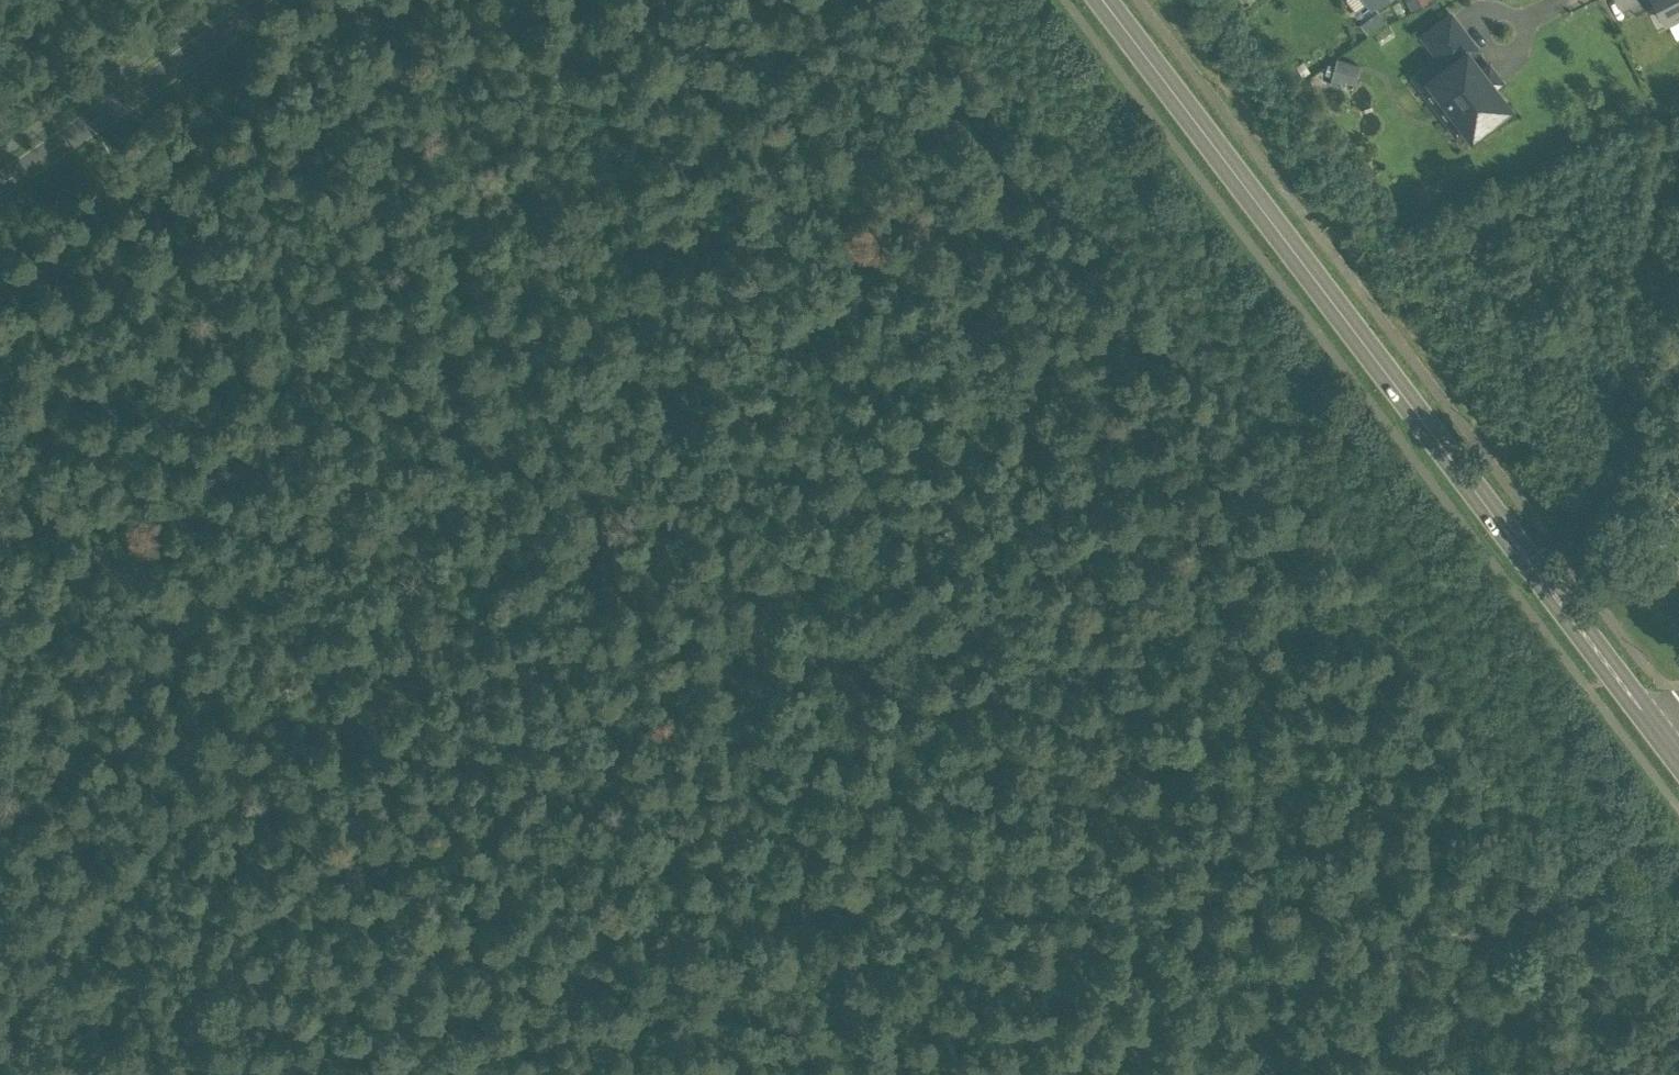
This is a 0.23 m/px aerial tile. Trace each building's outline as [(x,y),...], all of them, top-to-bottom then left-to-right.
[(1666,22),(1678,15),(1678,0),(1655,0),(1666,22)] [(1428,35),(1450,65),(1465,54),(1473,48),(1451,18),(1428,35)] [(1428,82),(1471,134),(1507,106),(1465,54),(1450,65),(1428,82)] [(1334,76),(1355,82),(1360,63),(1338,58),(1334,76)]
